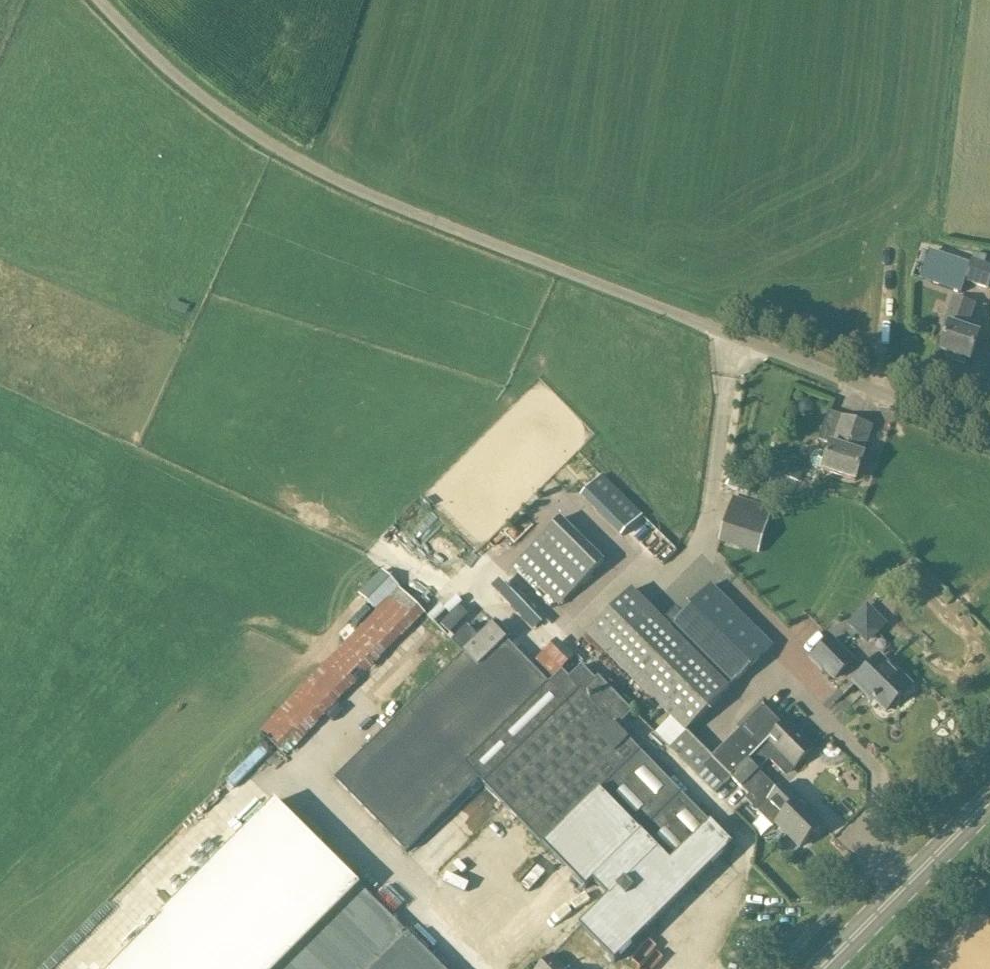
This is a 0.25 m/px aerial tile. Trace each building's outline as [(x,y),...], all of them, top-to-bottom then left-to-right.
[(972,261),(963,288),(975,292),(977,286),(988,290),(989,285),(989,267),(972,261)] [(943,327),(949,328),(941,351),(957,357),(956,361),(966,364),(967,360),(971,362),(980,335),(967,331),(976,305),(954,298),(943,327)] [(831,445),(828,455),(819,453),(815,454),(812,458),(811,462),(813,466),(817,469),(822,471),(856,482),(874,427),(832,413),(829,412),(819,441),(831,445)] [(804,464),(789,460),(783,479),(797,484),(804,464)] [(624,539),(647,516),(606,475),(584,498),(624,539)] [(733,476),(729,488),(744,493),(748,481),(733,476)] [(719,542),(759,555),(774,510),(734,497),(719,542)] [(561,519),(530,550),(574,594),(605,563),(561,519)] [(633,590),(588,635),(686,734),(774,646),(713,585),(671,627),(633,590)] [(286,757),(425,614),(399,589),(376,612),(260,731),(268,739),(286,757)] [(450,596),(436,604),(452,632),(473,620),(466,608),(449,618),(446,614),(457,608),(450,596)] [(865,650),(879,635),(863,620),(848,637),(865,650)] [(464,654),(335,780),(407,853),(480,781),(544,847),(586,890),(593,883),(609,899),(580,928),(615,963),(635,944),(639,940),(670,910),(734,847),(711,823),(710,824),(619,728),(634,713),(599,677),(596,680),(583,666),(570,678),(563,671),(549,684),(531,666),(508,641),(493,626),(479,640),(468,629),(454,643),(464,654)] [(856,661),(832,638),(810,660),(823,672),(824,671),(835,682),(856,661)] [(880,656),(855,683),(887,714),(912,687),(880,656)] [(716,756),(713,758),(733,779),(744,768),(751,760),(750,758),(759,749),(769,759),(778,750),(797,769),(815,749),(777,713),(764,701),(737,728),(740,732),(723,749),(716,756)] [(661,712),(650,724),(657,732),(669,720),(661,712)] [(787,779),(797,769),(778,750),(769,759),(759,749),(750,758),(751,760),(744,768),(813,836),(822,826),(798,801),(783,786),(778,790),(759,771),(770,761),(787,779)] [(704,768),(723,788),(732,779),(733,779),(713,758),(704,768)] [(733,779),(732,779),(750,796),(746,800),(754,808),(752,810),(756,813),(757,812),(774,828),(777,825),(801,848),(813,836),(744,768),(733,779)] [(110,968),(443,968),(410,936),(361,888),(276,803),(110,968)] [(547,922),(559,938),(579,924),(568,908),(547,922)] [(553,956),(539,968),(566,968),(553,956)]
